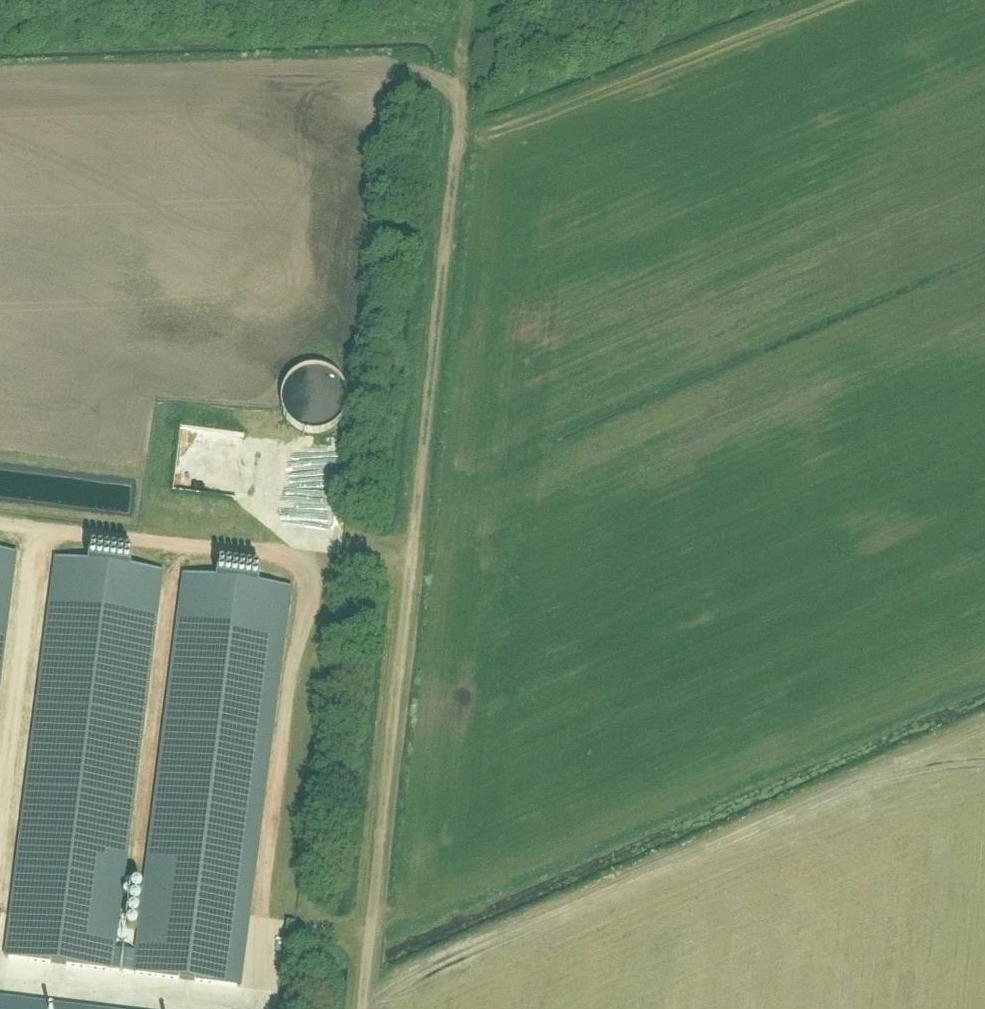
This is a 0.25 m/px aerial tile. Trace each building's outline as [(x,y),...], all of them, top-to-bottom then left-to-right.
[(284,414),(290,424),(298,431),(308,434),(319,435),(330,431),(338,424),(344,415),(346,404),(345,393),(340,383),(331,376),(321,372),(310,371),(299,374),(290,381),(284,391),(282,403),(284,414)] [(89,565),(130,570),(132,558),(91,553),(89,565)] [(14,557),(0,555),(0,667),(14,557)] [(89,565),(56,561),(5,959),(110,972),(112,953),(161,574),(130,570),(89,565)] [(217,582),(259,587),(261,576),(219,569),(217,582)] [(217,582),(185,578),(136,956),(112,953),(110,972),(239,988),(290,591),(259,587),(217,582)]
